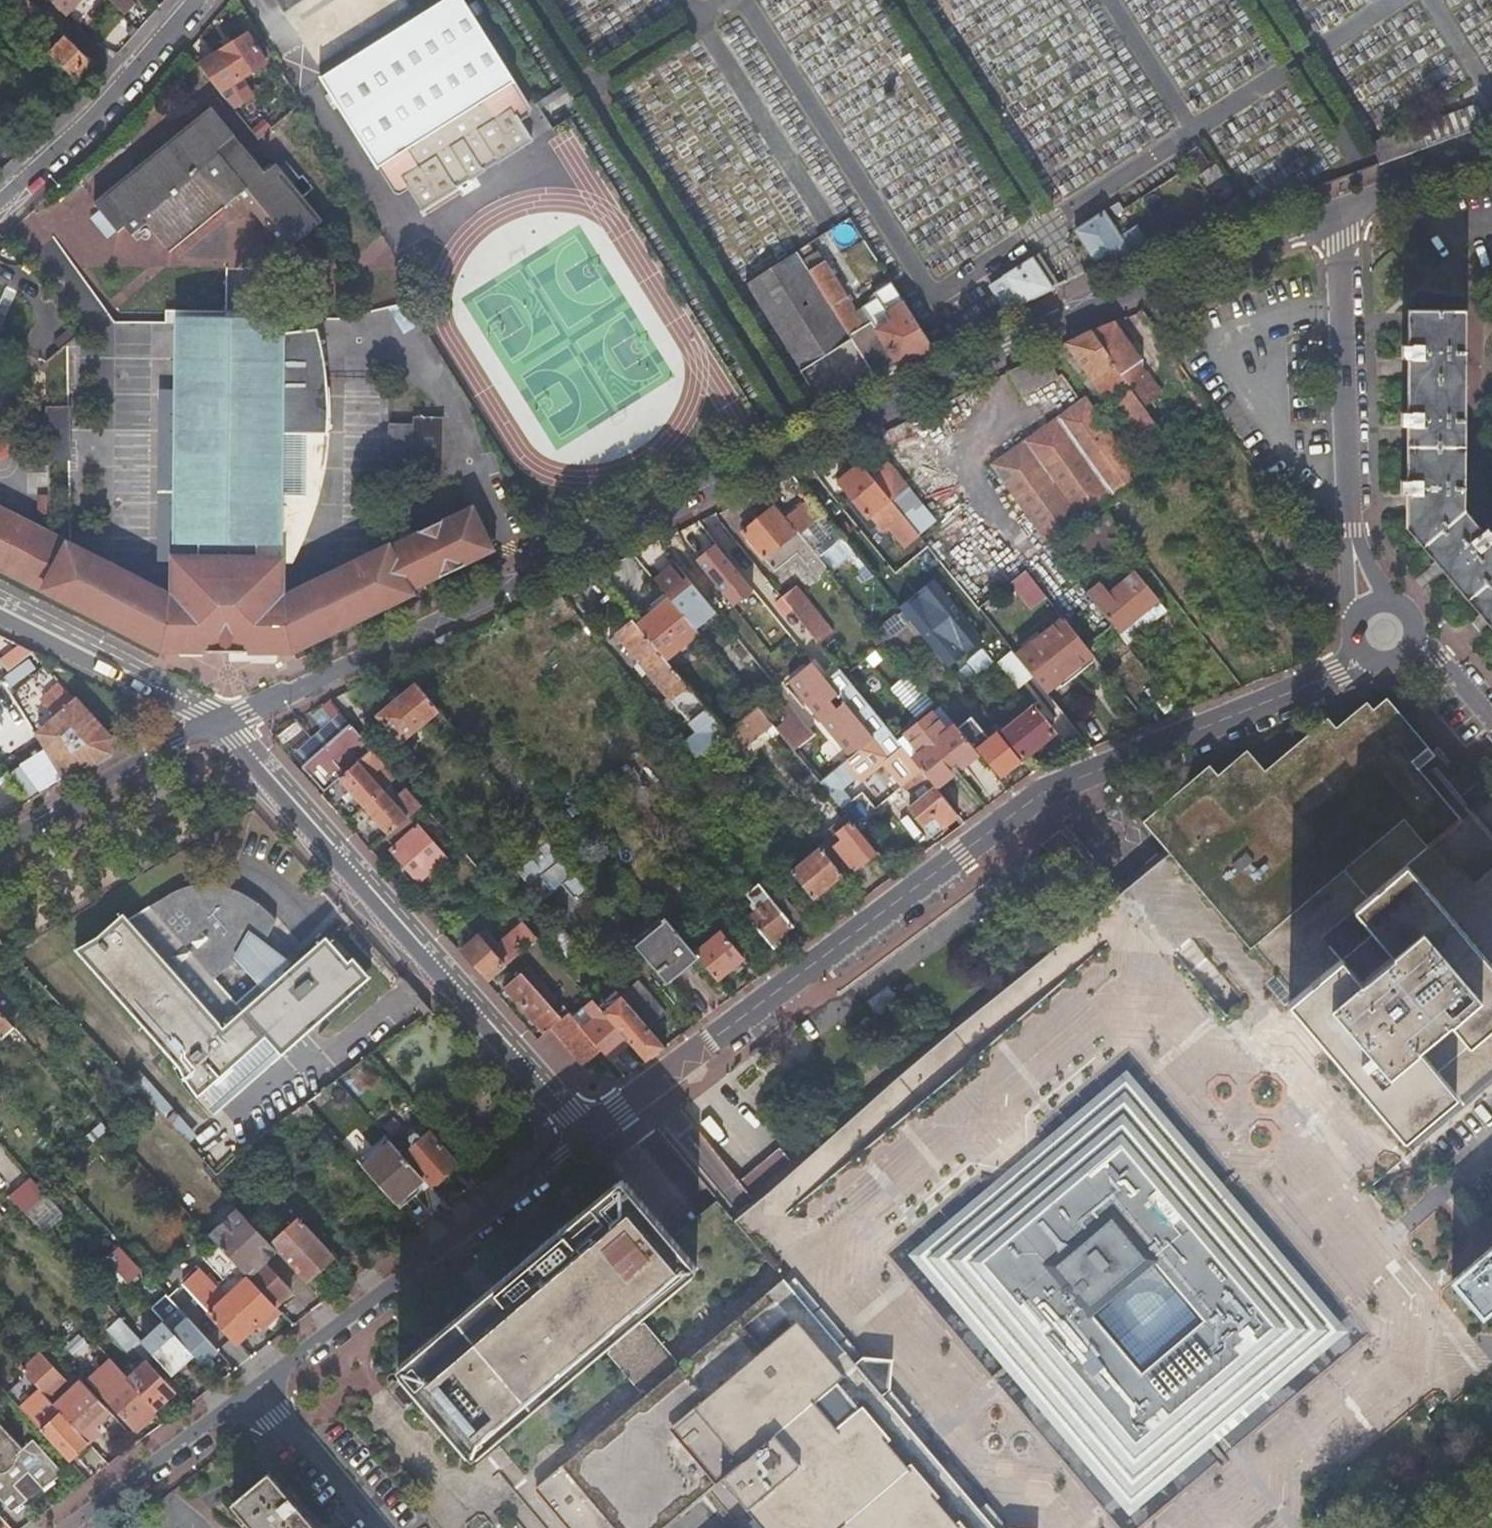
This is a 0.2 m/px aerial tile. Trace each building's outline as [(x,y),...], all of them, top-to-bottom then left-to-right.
[(75,79),(91,62),(28,0),(2,0),(52,49),(48,52),(75,79)] [(77,0),(51,0),(64,13),(77,0)] [(123,13),(134,1),(133,0),(110,0),(123,13)] [(420,209),(456,187),(455,186),(468,178),(468,179),(484,169),(483,168),(495,161),(495,162),(530,140),(517,119),(526,114),(526,108),(511,83),(513,82),(462,0),(443,0),(320,77),(319,76),(318,77),(375,168),(377,167),(392,191),(398,193),(407,187),(420,209)] [(198,65),(220,92),(265,63),(246,34),(198,65)] [(240,195),(286,252),(322,222),(274,164),(263,173),(239,143),(236,146),(230,139),(234,136),(209,107),(92,202),(117,232),(124,227),(131,236),(146,224),(169,253),(240,195)] [(1379,164),(1482,126),(1475,107),(1372,145),(1379,164)] [(245,126),(261,138),(272,125),(255,112),(245,126)] [(22,149),(0,127),(0,137),(7,144),(5,146),(14,156),(22,149)] [(1182,156),(1203,189),(1223,177),(1215,164),(1209,167),(1197,147),(1182,156)] [(1224,222),(1247,213),(1236,195),(1215,208),(1224,222)] [(1103,211),(1109,221),(1124,210),(1119,201),(1103,211)] [(1175,240),(1224,222),(1215,208),(1171,231),(1175,240)] [(1098,268),(1148,249),(1138,226),(1119,236),(1109,221),(1103,211),(1074,230),(1098,268)] [(1038,253),(1058,285),(1065,282),(1044,250),(1038,253)] [(850,339),(873,376),(931,346),(890,282),(873,293),(876,297),(861,306),(870,320),(860,327),(850,312),(841,299),(843,297),(814,251),(799,260),(850,339)] [(743,284),(798,371),(850,339),(799,260),(794,252),(743,284)] [(989,284),(1005,311),(1058,285),(1038,253),(989,284)] [(861,306),(850,312),(860,327),(870,320),(861,306)] [(1407,359),(1407,412),(1407,426),(1406,480),(1406,494),(1406,527),(1438,566),(1483,619),(1491,629),(1491,542),(1491,541),(1481,529),(1463,508),(1465,310),(1408,310),(1407,345),(1407,359)] [(1129,386),(1132,390),(1143,405),(1160,392),(1141,365),(1141,358),(1113,319),(1088,328),(1129,386)] [(170,562),(279,562),(282,450),(326,451),(327,444),(328,439),(330,431),(330,427),(331,420),(332,413),(332,406),(332,398),(331,384),(331,376),(330,368),(328,360),(325,347),(323,339),(287,338),(288,327),(182,324),(177,494),(156,492),(155,561),(170,562)] [(1088,328),(1064,340),(1091,379),(1104,371),(1116,389),(1121,386),(1124,389),(1129,386),(1088,328)] [(1044,349),(1006,369),(1019,393),(1056,374),(1044,349)] [(1116,402),(1146,444),(1162,433),(1143,405),(1132,390),(1116,402)] [(1084,397),(987,466),(1049,546),(1143,478),(1084,397)] [(74,408),(52,408),(50,455),(72,455),(74,408)] [(440,476),(442,414),(415,413),(415,474),(440,476)] [(1157,460),(1173,449),(1162,433),(1146,444),(1157,460)] [(903,546),(919,533),(891,499),(872,476),(860,462),(836,481),(866,518),(879,508),(890,522),(886,525),(903,546)] [(891,499),(906,487),(887,464),(872,476),(891,499)] [(891,499),(919,533),(934,521),(906,487),(891,499)] [(38,587),(160,648),(171,649),(172,650),(281,651),(281,650),(291,650),(411,593),(409,590),(493,549),(471,504),(407,535),(407,497),(382,496),(381,537),(388,544),(278,597),(279,562),(170,562),(170,594),(62,540),(0,508),(0,567),(38,587)] [(809,497),(786,516),(796,529),(799,532),(816,518),(820,522),(826,518),(809,497)] [(799,532),(796,529),(794,531),(773,505),(742,530),(775,570),(796,552),(818,578),(829,569),(799,532)] [(1053,550),(1060,560),(1078,546),(1088,559),(1123,533),(1105,511),(1053,550)] [(1491,541),(1491,540),(1491,532),(1486,525),(1481,529),(1491,541)] [(698,561),(737,609),(760,591),(721,542),(698,561)] [(674,561),(654,578),(670,598),(690,622),(710,605),(699,592),(686,576),(674,561)] [(1025,569),(1008,582),(1030,608),(1046,595),(1025,569)] [(1087,595),(1110,624),(1116,632),(1127,644),(1163,616),(1156,608),(1161,604),(1158,600),(1159,600),(1138,572),(1110,594),(1101,582),(1087,593),(1087,595)] [(782,596),(819,642),(832,632),(795,585),(782,596)] [(665,658),(697,631),(690,622),(670,598),(638,625),(665,658)] [(888,618),(879,632),(892,641),(902,627),(888,618)] [(1026,665),(1045,689),(1053,683),(1058,688),(1068,680),(1064,674),(1078,662),(1091,652),(1085,645),(1063,618),(1017,655),(1026,665)] [(638,625),(633,619),(615,633),(608,639),(613,645),(620,639),(643,666),(670,699),(679,692),(687,685),(665,658),(638,625)] [(988,638),(996,656),(1010,651),(1002,633),(988,638)] [(33,652),(22,646),(10,655),(17,664),(33,652)] [(1012,649),(1000,659),(1013,675),(1026,665),(1017,655),(1012,649)] [(1064,674),(1068,680),(1083,668),(1078,662),(1064,674)] [(822,785),(841,808),(852,800),(838,783),(853,772),(862,781),(884,763),(902,785),(912,794),(915,791),(922,799),(910,809),(933,838),(948,826),(946,824),(958,813),(937,787),(912,756),(846,675),(840,668),(826,679),(835,689),(873,736),(857,750),(846,759),(819,781),(822,784),(822,785)] [(37,734),(65,779),(109,753),(110,737),(59,680),(50,689),(62,702),(58,705),(63,711),(37,734)] [(400,742),(437,709),(416,684),(378,716),(400,742)] [(698,715),(706,708),(687,685),(679,692),(698,715)] [(819,703),(857,750),(873,736),(835,689),(819,703)] [(916,693),(904,703),(918,720),(930,711),(916,693)] [(1354,910),(1408,866),(1424,885),(1491,965),(1491,852),(1488,848),(1491,845),(1491,835),(1434,767),(1429,761),(1434,756),(1385,699),(1372,710),(1365,702),(1334,729),(1325,719),(1263,770),(1246,750),(1215,774),(1208,765),(1142,821),(1170,855),(1284,999),(1290,1007),(1345,958),(1364,983),(1392,958),(1369,929),(1354,910)] [(661,705),(657,709),(661,715),(666,711),(661,705)] [(757,705),(725,731),(739,748),(767,725),(769,728),(767,730),(772,736),(778,731),(757,705)] [(939,705),(932,711),(946,728),(953,723),(939,705)] [(1004,732),(1024,757),(1055,732),(1035,707),(1004,732)] [(697,729),(709,744),(716,738),(725,731),(706,708),(698,715),(694,718),(701,727),(697,729)] [(932,711),(919,722),(952,763),(956,759),(961,766),(978,752),(976,750),(956,726),(953,723),(946,728),(932,711)] [(969,716),(956,726),(976,750),(978,749),(993,768),(1001,761),(1008,768),(1020,759),(998,732),(988,740),(969,716)] [(691,721),(697,729),(701,727),(694,718),(691,721)] [(912,756),(937,787),(953,773),(947,767),(952,763),(919,722),(905,733),(919,751),(912,756)] [(323,791),(339,777),(356,762),(371,750),(350,725),(301,767),(323,791)] [(810,737),(794,750),(811,771),(819,781),(846,759),(837,747),(826,756),(810,737)] [(702,741),(691,750),(695,756),(706,746),(702,741)] [(339,777),(363,805),(381,790),(396,777),(389,769),(371,750),(356,762),(339,777)] [(952,763),(957,770),(961,766),(956,759),(952,763)] [(884,763),(862,781),(858,784),(877,806),(902,785),(884,763)] [(953,773),(957,770),(952,763),(947,767),(953,773)] [(23,765),(12,772),(29,796),(39,789),(23,765)] [(819,781),(811,771),(803,779),(813,792),(822,785),(822,784),(819,781)] [(407,817),(421,806),(405,788),(391,801),(381,790),(363,805),(373,816),(372,818),(387,835),(388,834),(407,817)] [(533,851),(545,842),(547,840),(513,800),(506,806),(522,826),(517,831),(533,851)] [(820,847),(821,848),(842,873),(850,866),(858,859),(861,863),(876,851),(846,815),(824,833),(829,839),(820,847)] [(416,827),(407,817),(388,834),(387,835),(385,837),(393,847),(390,849),(418,880),(445,857),(417,826),(416,827)] [(814,840),(800,823),(794,828),(808,845),(814,840)] [(526,886),(539,902),(553,889),(540,874),(558,858),(545,842),(533,851),(513,867),(528,884),(526,886)] [(791,873),(812,898),(842,873),(821,848),(806,861),(802,855),(798,859),(802,864),(791,873)] [(1462,1046),(1491,1021),(1491,965),(1424,885),(1408,866),(1354,910),(1369,929),(1392,958),(1364,983),(1345,958),(1290,1007),(1404,1142),(1456,1098),(1420,1055),(1450,1030),(1462,1046)] [(531,911),(540,903),(539,902),(526,886),(511,868),(501,877),(531,911)] [(587,888),(572,870),(560,881),(575,899),(587,888)] [(179,1066),(181,1071),(184,1078),(187,1083),(189,1087),(215,1115),(370,977),(354,958),(348,962),(326,937),(294,966),(264,942),(275,920),(269,913),(261,906),(247,897),(235,891),(223,888),(212,885),(203,884),(194,885),(189,886),(185,887),(175,891),(172,892),(74,952),(179,1066)] [(747,916),(770,944),(792,926),(775,904),(758,884),(747,894),(758,907),(747,916)] [(775,904),(792,926),(802,918),(784,897),(775,904)] [(797,1170),(767,1197),(774,1206),(783,1215),(948,1075),(1108,942),(1104,924),(1101,911),(818,1151),(797,1170)] [(635,945),(666,983),(697,956),(694,953),(666,919),(635,945)] [(505,964),(519,954),(537,938),(523,921),(508,934),(511,937),(499,947),(484,930),(475,938),(472,935),(461,945),(464,947),(462,950),(489,979),(505,964)] [(541,942),(568,972),(586,956),(560,926),(541,942)] [(697,956),(716,978),(742,956),(721,930),(694,953),(697,956)] [(507,965),(517,977),(529,966),(519,954),(507,965)] [(510,992),(521,1005),(542,987),(545,984),(529,966),(517,977),(505,987),(506,988),(503,991),(507,996),(510,992)] [(621,996),(648,1028),(665,1013),(637,981),(620,995),(621,996)] [(535,1022),(545,1033),(551,1028),(562,1019),(557,1012),(551,1005),(558,999),(545,984),(542,987),(521,1005),(532,1018),(528,1021),(532,1025),(535,1022)] [(631,1043),(646,1061),(665,1047),(648,1028),(621,996),(602,1011),(631,1043)] [(602,1051),(610,1061),(631,1043),(602,1011),(592,999),(580,1010),(590,1023),(583,1028),(602,1051)] [(420,1010),(424,1015),(431,1011),(426,1005),(420,1010)] [(557,1012),(562,1019),(570,1012),(564,1006),(557,1012)] [(572,1016),(583,1028),(590,1023),(580,1010),(572,1016)] [(10,1031),(14,1027),(0,1012),(0,1037),(1,1038),(10,1031)] [(584,1067),(602,1051),(583,1028),(572,1016),(570,1012),(562,1019),(551,1028),(584,1067)] [(1462,1046),(1450,1030),(1420,1055),(1456,1098),(1404,1142),(1413,1152),(1491,1084),(1491,1021),(1462,1046)] [(17,1039),(22,1035),(14,1027),(10,1031),(17,1039)] [(129,1079),(159,1112),(187,1143),(196,1135),(139,1070),(129,1079)] [(1345,1338),(1122,1075),(902,1260),(1125,1523),(1345,1338)] [(114,1135),(108,1128),(73,1162),(79,1168),(79,1169),(114,1135)] [(458,1162),(431,1132),(422,1140),(416,1134),(413,1135),(409,1138),(409,1142),(414,1147),(403,1156),(422,1178),(430,1187),(431,1185),(438,1186),(444,1181),(444,1174),(458,1162)] [(392,1147),(365,1171),(394,1203),(421,1179),(401,1158),(392,1147)] [(767,1197),(797,1170),(781,1150),(756,1171),(739,1186),(756,1206),(767,1197)] [(639,1322),(700,1271),(671,1236),(621,1178),(394,1369),(445,1428),(473,1460),(494,1443),(607,1348),(625,1333),(639,1322)] [(221,1192),(213,1183),(206,1190),(215,1199),(221,1192)] [(28,1184),(12,1197),(25,1213),(41,1199),(28,1184)] [(700,1271),(744,1233),(715,1199),(708,1206),(684,1226),(671,1236),(700,1271)] [(297,1216),(284,1201),(277,1208),(290,1223),(297,1216)] [(45,1202),(29,1215),(45,1233),(60,1220),(45,1202)] [(238,1209),(209,1236),(216,1242),(248,1276),(276,1305),(280,1310),(283,1308),(279,1304),(292,1291),(264,1262),(266,1261),(260,1255),(270,1246),(276,1251),(272,1246),(238,1209)] [(276,1251),(306,1283),(314,1276),(335,1258),(301,1219),(272,1246),(276,1251)] [(198,1268),(183,1283),(237,1342),(256,1324),(262,1330),(282,1312),(280,1310),(276,1305),(248,1276),(216,1242),(203,1255),(215,1267),(222,1260),(242,1281),(225,1297),(198,1268)] [(1450,1278),(1480,1314),(1491,1304),(1491,1243),(1450,1278)] [(260,1255),(266,1261),(276,1251),(270,1246),(260,1255)] [(117,1247),(106,1258),(128,1283),(140,1272),(117,1247)] [(335,1294),(314,1276),(306,1283),(324,1302),(335,1294)] [(784,1281),(720,1335),(757,1379),(821,1324),(784,1281)] [(179,1309),(166,1294),(155,1304),(151,1307),(165,1323),(172,1331),(206,1368),(214,1361),(210,1357),(217,1350),(182,1312),(179,1309)] [(138,1340),(118,1318),(110,1326),(130,1347),(131,1346),(138,1340)] [(679,1369),(639,1322),(625,1333),(607,1348),(632,1379),(647,1396),(679,1369)] [(883,1397),(856,1365),(821,1324),(757,1379),(720,1335),(679,1369),(647,1396),(561,1468),(535,1489),(569,1527),(665,1527),(711,1490),(716,1485),(754,1527),(993,1527),(883,1397)] [(166,1326),(147,1342),(178,1378),(197,1361),(166,1326)] [(146,1360),(152,1355),(138,1340),(131,1346),(145,1361),(146,1360)] [(41,1352),(23,1370),(51,1398),(68,1380),(41,1352)] [(127,1377),(110,1358),(87,1380),(131,1428),(154,1407),(127,1377)] [(862,1366),(889,1397),(897,1389),(900,1361),(870,1359),(862,1366)] [(127,1377),(154,1407),(173,1389),(146,1360),(145,1361),(140,1365),(136,1361),(132,1365),(136,1368),(127,1377)] [(109,1412),(80,1380),(52,1405),(59,1413),(86,1442),(98,1431),(93,1426),(109,1412)] [(49,1404),(35,1389),(23,1401),(36,1416),(49,1404)] [(86,1442),(59,1413),(40,1430),(67,1459),(72,1465),(77,1460),(73,1455),(86,1442)] [(51,1482),(54,1480),(48,1473),(56,1465),(32,1439),(22,1448),(0,1424),(0,1427),(51,1482)] [(51,1482),(0,1427),(0,1500),(6,1507),(17,1496),(23,1502),(51,1482)] [(91,1447),(86,1442),(73,1455),(77,1460),(91,1447)] [(269,1472),(232,1503),(254,1527),(317,1527),(269,1472)] [(0,1517),(0,1527),(10,1527),(0,1517)]
